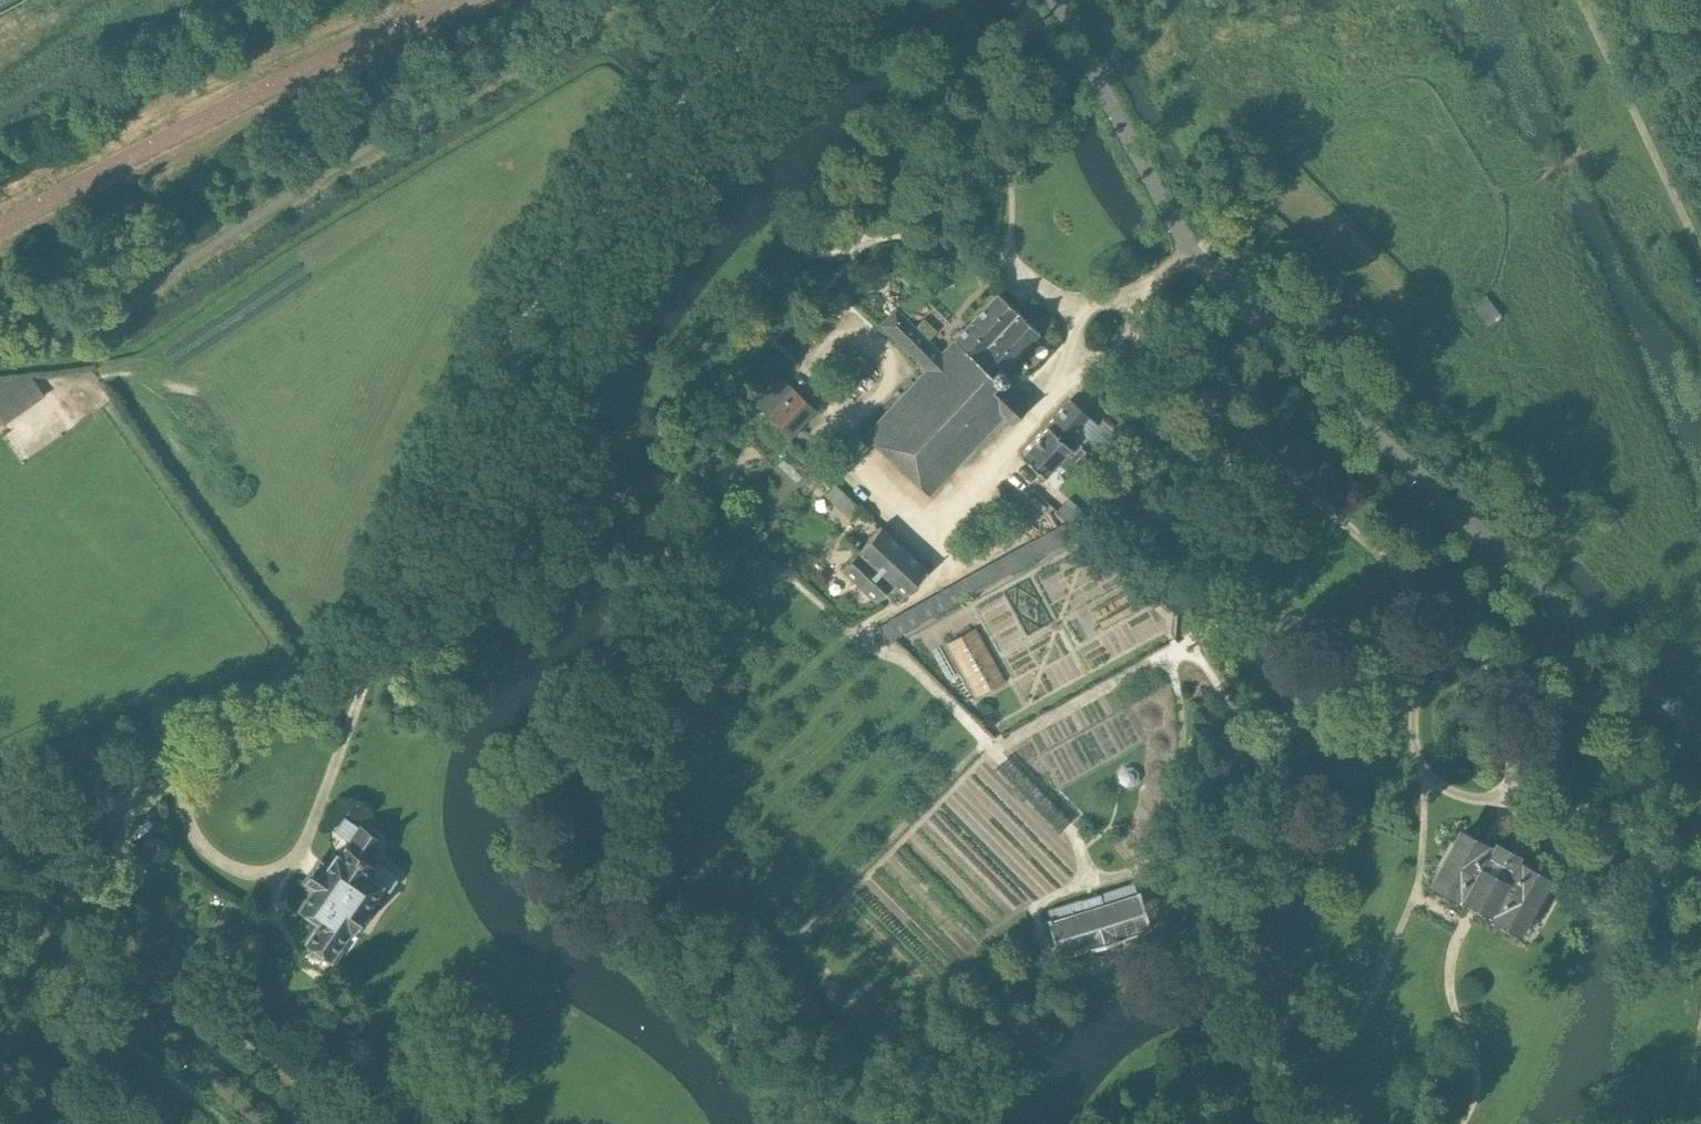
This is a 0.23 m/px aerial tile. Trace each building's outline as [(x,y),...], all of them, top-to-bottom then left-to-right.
[(927,369),(877,422),(865,434),(929,494),(1005,414),(1013,422),(1027,407),(1000,381),(1005,375),(1005,371),(1004,369),(1003,370),(1000,367),(995,367),(990,373),(975,359),(1018,312),(1019,312),(1022,308),(1016,303),(1013,307),(998,293),(942,354),(896,308),(881,324),(927,369)] [(1474,302),(1475,303),(1490,324),(1501,316),(1485,294),(1474,302)] [(1040,332),(1019,312),(1018,312),(975,359),(990,373),(995,367),(1000,367),(1003,370),(1004,369),(1040,332)] [(1152,348),(1147,343),(1141,348),(1146,353),(1152,348)] [(45,395),(31,376),(0,381),(0,418),(4,424),(45,395)] [(803,397),(780,376),(761,397),(756,403),(790,436),(816,408),(803,397)] [(1048,424),(1080,455),(1085,451),(1080,446),(1087,438),(1098,448),(1115,429),(1103,418),(1098,424),(1071,399),(1048,424)] [(1080,455),(1048,424),(1020,454),(1042,474),(1042,475),(1043,477),(1057,461),(1066,470),(1080,455)] [(810,487),(823,473),(816,467),(803,481),(810,487)] [(824,494),(852,522),(862,511),(834,484),(824,494)] [(894,636),(1081,534),(1081,532),(1070,522),(889,622),(895,633),(893,634),(894,636)] [(880,526),(858,550),(842,568),(877,600),(894,583),(905,593),(927,570),(900,544),(902,541),(899,538),(897,541),(880,526)] [(976,626),(945,643),(976,698),(1007,681),(976,626)] [(367,915),(363,912),(366,908),(365,908),(381,885),(367,875),(374,866),(365,860),(379,841),(360,827),(359,828),(345,818),(335,832),(350,842),(347,846),(346,846),(339,856),(336,854),(324,872),(318,867),(309,880),(311,881),(307,886),(312,890),(301,906),(306,909),(305,910),(305,914),(313,920),(317,918),(319,918),(312,928),(313,928),(307,938),(310,940),(306,946),(307,948),(302,955),(304,961),(311,966),(318,965),(324,969),(329,962),(333,965),(344,950),(338,946),(351,927),(352,928),(354,925),(358,927),(367,915)] [(127,886),(165,843),(154,833),(115,875),(127,886)] [(1496,842),(1492,850),(1482,845),(1482,844),(1478,842),(1477,838),(1469,834),(1465,835),(1461,833),(1434,882),(1456,894),(1458,890),(1467,895),(1463,903),(1484,914),(1488,906),(1513,862),(1517,854),(1496,842)] [(1513,862),(1488,906),(1498,911),(1496,915),(1518,927),(1545,878),(1523,866),(1522,867),(1513,862)] [(1151,928),(1140,894),(1139,890),(1137,891),(1134,883),(1047,910),(1050,919),(1048,919),(1060,957),(1151,928)]
